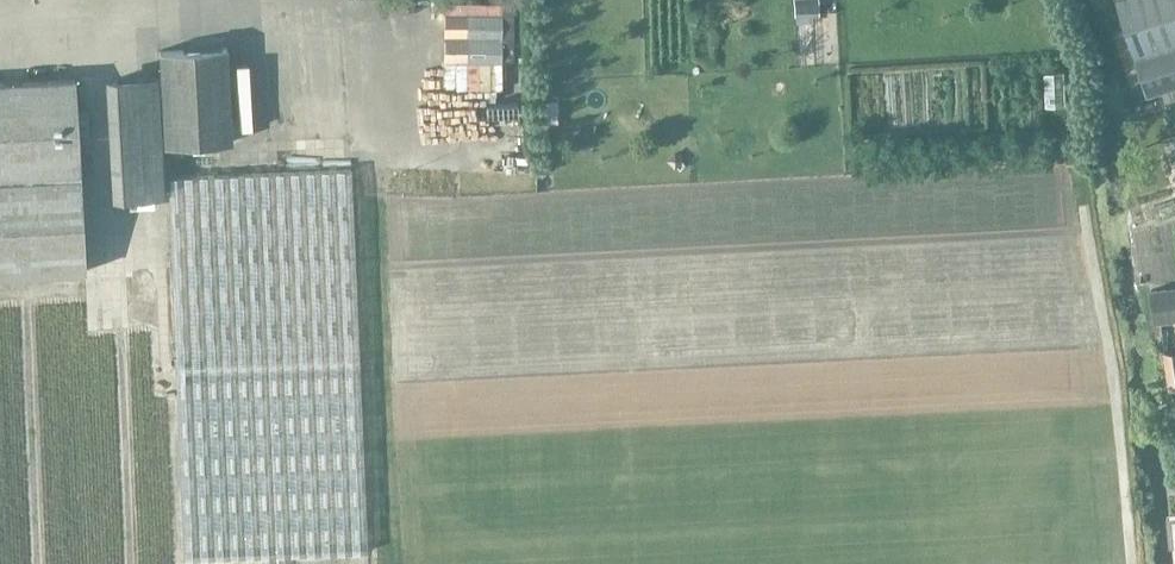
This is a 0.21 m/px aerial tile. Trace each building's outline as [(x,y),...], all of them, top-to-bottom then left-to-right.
[(1135,58),(1136,58),(1147,94),(1174,85),(1174,0),(1119,0),(1135,58)] [(820,20),(821,4),(795,3),(795,19),(820,20)] [(231,143),(226,48),(160,52),(165,147),(231,143)] [(85,270),(78,142),(90,141),(88,111),(76,111),(74,78),(0,82),(0,274),(85,270)] [(113,200),(162,198),(157,78),(107,80),(113,200)] [(366,552),(351,171),(167,178),(183,560),(366,552)] [(1151,290),(1155,322),(1174,320),(1174,287),(1151,290)] [(1164,352),(1170,391),(1174,390),(1174,351),(1164,352)]
